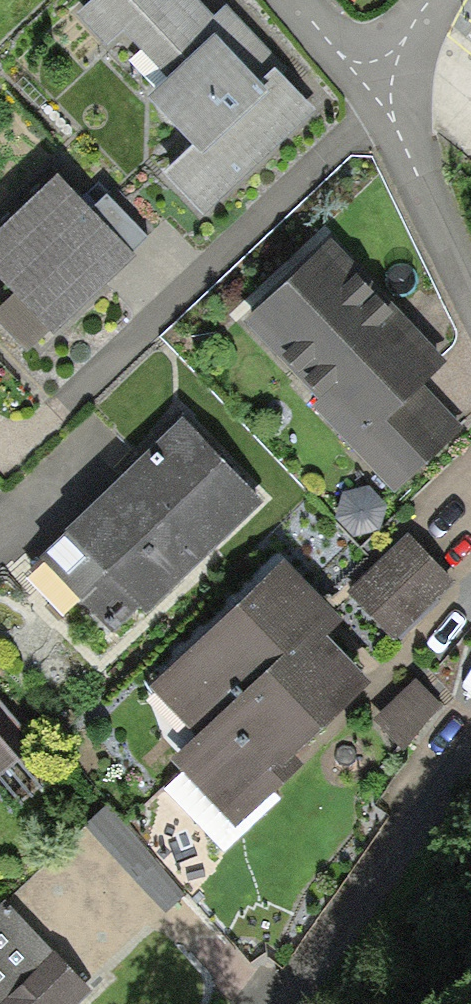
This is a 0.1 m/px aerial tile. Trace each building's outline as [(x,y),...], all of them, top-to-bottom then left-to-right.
[(164,174),(204,216),(314,113),(282,80),(292,72),(225,1),(213,13),(201,0),(77,0),(44,31),(86,77),(109,55),(194,146),(164,174)] [(0,234),(0,282),(52,336),(133,258),(57,179),(0,234)] [(328,246),(245,325),(317,400),(310,407),(398,499),(468,431),(421,382),(440,363),(328,246)] [(263,506),(183,423),(36,563),(110,639),(137,613),(144,620),(263,506)] [(343,495),(336,520),(355,539),(378,530),(386,509),(368,490),(343,495)] [(453,583),(406,536),(348,593),(395,640),(453,583)] [(285,564),(151,690),(200,742),(176,765),(236,829),(300,769),(292,761),(370,688),(323,638),(340,622),(285,564)] [(440,709),(410,681),(368,725),(398,753),(440,709)] [(13,765),(0,748),(0,775),(13,765)] [(108,809),(87,828),(161,911),(182,892),(108,809)] [(90,995),(7,906),(0,913),(0,1003),(81,1003),(90,995)]
